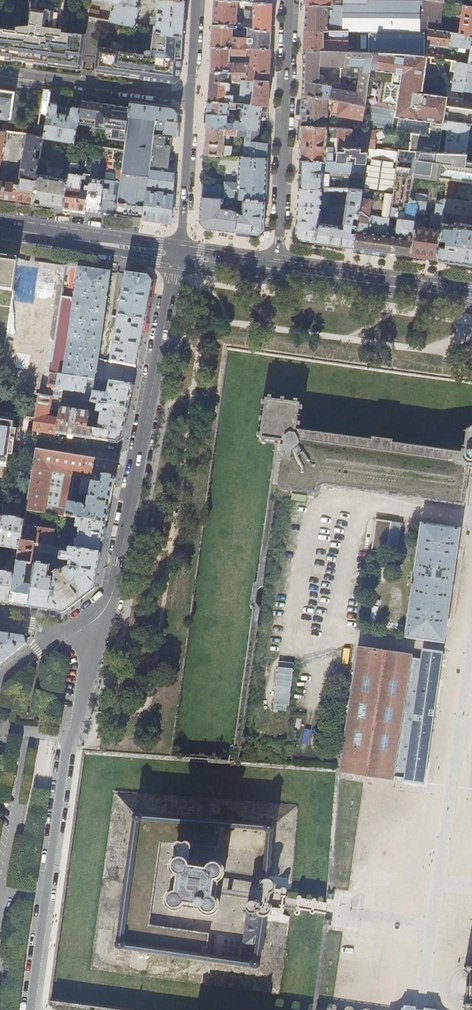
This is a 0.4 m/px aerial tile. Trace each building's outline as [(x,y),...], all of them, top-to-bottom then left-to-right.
[(0,27),(0,58),(81,69),(85,37),(66,35),(66,28),(62,28),(63,18),(62,18),(65,0),(34,0),(33,7),(32,7),(30,25),(17,25),(16,29),(0,27)] [(114,2),(116,3),(115,7),(113,7),(110,21),(115,22),(135,26),(140,5),(137,5),(138,0),(108,0),(114,2)] [(185,0),(156,0),(156,6),(157,6),(156,23),(154,23),(154,31),(165,33),(183,37),(184,37),(185,19),(185,12),(185,0)] [(215,9),(214,25),(233,26),(244,28),(245,22),(237,21),(238,7),(241,7),(246,6),(247,0),(244,0),(216,0),(215,9)] [(445,1),(436,0),(423,0),(423,2),(423,14),(421,28),(429,29),(443,31),(445,1)] [(273,16),(273,3),(255,1),(254,28),(272,30),(273,30),(273,16)] [(423,14),(423,2),(396,3),(369,3),(369,5),(367,5),(367,13),(394,13),(423,14)] [(460,33),(471,35),(471,5),(464,4),(460,33)] [(334,5),(307,5),(306,31),(327,31),(344,31),(344,25),(338,25),(338,20),(333,20),(333,24),(329,24),(329,11),(339,11),(339,5),(334,5)] [(344,25),(344,31),(350,31),(360,31),(374,31),(421,31),(421,28),(423,14),(394,13),(367,13),(367,5),(365,5),(344,5),(344,25)] [(89,8),(87,16),(98,18),(99,10),(89,8)] [(233,38),(233,26),(214,25),(213,33),(212,46),(230,46),(233,46),(233,38)] [(248,38),(248,28),(244,28),(233,26),(233,38),(248,38)] [(248,38),(248,47),(271,48),(272,30),(254,28),(248,28),(248,38)] [(429,29),(429,35),(428,44),(449,47),(449,45),(471,48),(470,57),(460,55),(460,58),(459,62),(469,63),(471,64),(471,35),(460,33),(451,32),(443,31),(429,29)] [(182,50),(183,37),(165,33),(154,31),(152,48),(147,47),(144,50),(143,53),(136,52),(136,53),(117,50),(117,48),(110,47),(108,59),(95,57),(93,71),(93,72),(99,72),(142,78),(147,79),(175,83),(180,78),(182,50)] [(349,51),(349,43),(350,31),(344,31),(327,31),(306,31),(306,39),(305,49),(349,51)] [(375,52),(425,56),(425,31),(421,31),(374,31),(360,31),(360,44),(357,44),(357,51),(375,52)] [(247,47),(248,47),(248,38),(233,38),(233,46),(247,47)] [(108,59),(110,47),(97,46),(95,57),(108,59)] [(230,46),(212,46),(212,57),(212,72),(231,71),(235,71),(235,62),(230,62),(230,55),(230,46)] [(247,55),(247,47),(233,46),(230,46),(230,55),(247,55)] [(247,63),(248,71),(248,79),(256,79),(256,78),(270,79),(271,64),(273,48),(271,48),(248,47),(247,47),(247,55),(252,55),(252,63),(247,63)] [(370,76),(372,68),(375,52),(357,51),(349,51),(305,49),(305,69),(303,93),(329,98),(334,99),(365,105),(370,79),(370,76)] [(444,119),(448,96),(423,92),(426,70),(428,56),(425,56),(375,52),(372,68),(377,68),(395,71),(393,83),(401,84),(397,111),(397,115),(432,120),(444,122),(444,119)] [(436,58),(428,56),(426,70),(456,75),(456,71),(451,71),(453,61),(436,58)] [(465,91),(469,63),(459,62),(455,61),(453,61),(451,71),(456,71),(456,75),(453,89),(465,91)] [(235,62),(235,71),(248,71),(247,63),(235,62)] [(377,68),(372,68),(370,76),(370,79),(365,105),(371,106),(397,111),(401,84),(393,83),(395,71),(377,68)] [(356,73),(344,70),(341,83),(353,86),(356,73)] [(231,78),(231,71),(212,72),(211,72),(210,85),(209,100),(234,102),(241,103),(241,98),(233,97),(233,94),(228,94),(228,89),(230,89),(231,82),(229,82),(229,78),(231,78)] [(235,71),(231,71),(231,78),(231,80),(243,80),(243,79),(248,79),(248,71),(235,71)] [(270,84),(270,79),(256,78),(256,79),(255,93),(253,103),(264,104),(269,104),(270,99),(270,84)] [(253,103),(255,93),(256,79),(248,79),(243,79),(243,80),(241,98),(241,103),(253,103)] [(12,120),(16,91),(0,89),(0,118),(12,120)] [(50,102),(52,90),(47,90),(44,89),(41,113),(48,114),(50,102)] [(329,98),(303,93),(303,116),(302,125),(320,126),(321,116),(328,117),(329,109),(329,98)] [(444,119),(471,123),(471,100),(448,96),(444,119)] [(365,105),(334,99),(333,109),(332,110),(339,112),(339,115),(363,120),(365,105)] [(130,107),(82,100),(80,107),(77,123),(110,128),(109,137),(126,139),(127,129),(129,115),(130,107)] [(234,102),(209,100),(209,107),(209,113),(229,114),(233,114),(233,112),(230,111),(231,107),(238,108),(238,107),(243,107),(243,115),(241,115),(240,119),(234,119),(234,128),(239,128),(261,130),(261,122),(261,118),(264,104),(253,103),(241,103),(234,102)] [(151,103),(131,101),(130,107),(129,115),(156,119),(155,129),(163,130),(163,135),(172,136),(178,137),(179,112),(173,106),(151,103)] [(77,123),(80,107),(73,106),(71,107),(70,114),(56,113),(58,104),(50,102),(48,114),(45,127),(44,137),(74,142),(77,123)] [(371,106),(367,130),(378,131),(394,132),(397,115),(397,111),(371,106)] [(229,114),(209,113),(208,121),(208,126),(234,128),(234,119),(233,119),(232,122),(228,122),(229,114)] [(150,169),(168,172),(170,159),(170,155),(172,136),(163,135),(155,135),(155,129),(156,119),(129,115),(127,129),(126,139),(125,146),(124,150),(120,182),(116,213),(127,215),(143,217),(150,169)] [(468,152),(471,123),(444,119),(444,122),(443,128),(447,128),(444,151),(468,152)] [(411,150),(417,150),(439,151),(443,128),(444,122),(432,120),(430,135),(413,132),(413,133),(411,150)] [(33,202),(37,174),(39,165),(44,137),(45,127),(38,126),(35,125),(33,134),(28,134),(22,169),(20,183),(0,180),(0,197),(22,200),(33,202)] [(320,126),(302,125),(301,143),(301,160),(327,161),(327,151),(330,151),(330,148),(330,147),(327,147),(328,127),(320,126)] [(234,128),(208,126),(207,138),(206,154),(221,155),(237,156),(237,152),(232,152),(233,146),(230,145),(231,134),(238,135),(239,128),(234,128)] [(346,148),(351,148),(352,129),(332,127),(332,137),(333,139),(340,139),(340,147),(346,148)] [(261,130),(239,128),(238,135),(247,135),(245,150),(237,149),(237,152),(237,156),(255,157),(258,142),(259,136),(261,130)] [(377,149),(378,131),(367,130),(358,129),(357,148),(363,149),(377,149)] [(204,179),(203,196),(238,198),(245,199),(266,200),(267,183),(268,160),(269,142),(258,142),(255,157),(237,156),(221,155),(206,154),(204,179)] [(327,151),(327,161),(334,161),(335,153),(333,148),(330,148),(330,151),(327,151)] [(357,148),(351,148),(346,148),(346,150),(339,150),(338,162),(349,162),(349,156),(357,157),(357,162),(367,163),(368,152),(363,151),(363,149),(357,148)] [(467,160),(468,152),(444,151),(439,151),(417,150),(416,158),(442,162),(471,167),(471,161),(467,160)] [(93,158),(90,178),(97,179),(100,159),(93,158)] [(414,173),(413,179),(439,183),(440,178),(442,162),(416,158),(414,173)] [(301,160),(300,186),(328,188),(346,189),(347,183),(329,182),(329,179),(323,179),(324,177),(327,178),(327,174),(324,174),(324,167),(327,167),(327,171),(366,172),(367,163),(357,162),(349,162),(338,162),(334,161),(327,161),(301,160)] [(80,164),(71,162),(68,179),(65,191),(63,206),(77,208),(86,209),(89,185),(85,184),(84,191),(81,190),(83,175),(78,174),(80,164)] [(448,179),(457,181),(471,183),(471,167),(442,162),(440,178),(448,179)] [(150,169),(143,217),(172,222),(175,172),(168,172),(150,169)] [(414,173),(397,170),(394,194),(392,205),(400,207),(399,214),(406,215),(408,199),(410,199),(413,179),(414,173)] [(116,213),(120,182),(114,181),(115,174),(105,172),(104,180),(97,179),(90,178),(89,185),(86,209),(104,212),(116,213)] [(50,204),(63,206),(65,191),(68,179),(37,174),(33,202),(50,204)] [(448,179),(446,198),(455,200),(457,181),(448,179)] [(329,243),(354,247),(360,214),(364,189),(349,189),(349,192),(347,206),(344,226),(341,226),(342,220),(341,218),(339,218),(340,216),(321,213),(322,206),(327,206),(328,191),(328,188),(300,186),(299,210),(297,234),(302,239),(329,243)] [(398,253),(411,255),(416,224),(419,200),(410,199),(408,199),(406,215),(399,214),(398,218),(399,218),(396,235),(387,234),(388,229),(392,230),(393,223),(389,222),(390,217),(373,215),(370,232),(368,231),(373,199),(368,198),(370,190),(364,189),(360,214),(354,247),(387,251),(398,253)] [(218,228),(237,230),(239,211),(237,210),(225,209),(226,206),(233,207),(234,201),(238,202),(238,198),(203,196),(202,210),(201,221),(206,226),(218,228)] [(462,262),(471,264),(471,202),(455,200),(446,198),(445,204),(443,215),(437,259),(462,262)] [(266,209),(266,200),(245,199),(244,208),(238,207),(237,207),(237,210),(239,211),(237,230),(260,233),(265,229),(266,209)] [(431,258),(437,259),(443,215),(445,204),(437,203),(435,214),(432,214),(430,228),(422,227),(422,225),(425,224),(426,217),(421,216),(422,213),(425,214),(427,202),(419,200),(416,224),(411,255),(412,255),(422,256),(431,258)] [(14,291),(18,258),(0,256),(0,290),(14,291)] [(57,323),(50,373),(87,378),(95,380),(109,382),(132,385),(134,375),(136,366),(124,364),(120,364),(110,362),(105,361),(98,359),(105,309),(111,271),(66,265),(57,323)] [(117,317),(144,322),(148,303),(152,282),(149,276),(137,275),(126,273),(124,280),(123,279),(122,283),(124,283),(117,317)] [(124,364),(136,366),(139,348),(144,322),(117,317),(115,333),(110,362),(120,364),(120,359),(125,360),(124,364)] [(50,373),(46,395),(52,396),(56,397),(69,399),(84,401),(87,378),(50,373)] [(97,403),(128,408),(130,397),(132,385),(109,382),(107,395),(93,393),(95,380),(87,378),(84,401),(97,403)] [(32,438),(45,441),(49,418),(51,407),(52,396),(46,395),(39,394),(32,438)] [(54,407),(60,408),(61,408),(62,402),(68,403),(69,399),(56,397),(54,407)] [(297,446),(298,433),(299,427),(300,427),(300,424),(298,423),(300,411),(302,411),(303,408),(300,408),(301,405),(298,404),(298,402),(295,401),(295,402),(285,401),(285,400),(281,399),(281,400),(271,398),(272,398),(268,397),(268,400),(266,400),(265,403),(262,402),(262,405),(265,406),(263,419),(260,418),(259,422),(262,422),(260,435),(257,435),(257,438),(258,438),(258,443),(262,443),(262,444),(265,445),(266,441),(276,443),(297,446)] [(117,442),(122,437),(125,422),(128,408),(97,403),(96,412),(100,413),(98,429),(88,428),(90,413),(61,408),(60,408),(58,419),(56,432),(117,442)] [(49,418),(58,419),(60,408),(54,407),(51,407),(49,418)] [(6,477),(9,456),(9,453),(6,449),(8,432),(13,428),(13,426),(15,413),(0,411),(0,477),(6,477)] [(9,453),(9,456),(14,456),(18,427),(13,426),(13,428),(8,432),(6,449),(9,453)] [(276,443),(270,485),(318,491),(319,489),(319,488),(320,487),(320,486),(322,486),(323,486),(463,505),(468,469),(464,455),(390,445),(390,443),(374,441),(373,443),(298,433),(297,446),(276,443)] [(111,499),(117,463),(35,450),(35,449),(29,448),(26,469),(33,470),(26,510),(44,513),(58,515),(77,518),(106,523),(111,499)] [(58,515),(44,513),(43,521),(56,523),(58,515)] [(2,516),(0,527),(0,547),(19,550),(21,541),(23,525),(24,520),(2,516)] [(68,548),(100,553),(103,537),(106,523),(77,518),(75,527),(80,528),(78,539),(76,539),(75,545),(67,544),(66,548),(68,548)] [(375,520),(370,558),(386,560),(392,522),(375,520)] [(421,524),(405,638),(443,643),(460,530),(421,524)] [(55,529),(23,525),(21,541),(34,543),(52,546),(55,529)] [(19,550),(17,562),(27,564),(31,564),(34,543),(21,541),(19,550)] [(32,587),(29,607),(47,610),(63,612),(79,600),(93,589),(100,553),(68,548),(68,552),(61,551),(59,560),(70,562),(69,567),(66,566),(60,571),(59,569),(53,574),(53,575),(53,578),(47,577),(49,575),(50,566),(36,564),(35,565),(32,587)] [(381,560),(377,581),(383,582),(388,562),(381,560)] [(17,565),(10,604),(21,606),(29,607),(32,587),(24,585),(27,564),(17,562),(17,565)] [(2,603),(10,604),(17,565),(11,564),(10,568),(11,574),(0,572),(0,602),(2,603)] [(26,644),(24,637),(0,633),(0,664),(26,644)] [(339,773),(366,776),(394,780),(395,778),(404,780),(404,782),(424,784),(442,653),(422,651),(421,660),(411,659),(412,656),(383,653),(356,649),(339,773)] [(289,709),(295,666),(280,663),(277,681),(268,680),(264,706),(289,709)] [(263,916),(261,916),(257,948),(255,962),(207,956),(123,944),(139,821),(224,828),(267,832),(263,880),(266,880),(268,880),(273,828),(224,823),(136,816),(118,948),(258,968),(265,916),(263,916)] [(223,832),(224,828),(139,821),(123,944),(207,956),(207,952),(210,933),(198,931),(186,930),(174,929),(162,927),(150,926),(152,914),(153,903),(155,891),(156,880),(157,868),(159,857),(160,845),(170,846),(188,847),(199,848),(211,849),(222,850),(223,832)] [(184,909),(184,908),(188,909),(203,910),(204,913),(205,915),(207,916),(209,916),(211,916),(213,916),(215,915),(216,915),(218,912),(219,910),(219,908),(219,906),(218,905),(217,903),(216,902),(215,901),(215,898),(216,895),(216,893),(217,883),(219,883),(221,881),(223,879),(223,877),(224,874),(223,872),(222,869),(220,868),(219,867),(217,867),(215,867),(213,867),(212,867),(210,868),(209,869),(208,870),(189,868),(188,865),(188,852),(189,852),(189,851),(191,851),(191,849),(189,849),(189,848),(188,848),(188,847),(187,847),(186,848),(185,848),(185,849),(182,849),(182,848),(181,848),(181,847),(179,847),(179,848),(178,848),(178,849),(177,849),(177,851),(178,851),(178,852),(179,852),(179,862),(177,863),(175,864),(175,866),(174,869),(174,870),(174,872),(175,874),(176,875),(178,877),(175,895),(172,896),(171,897),(170,899),(169,901),(169,903),(169,905),(170,908),(171,909),(174,911),(176,911),(178,912),(181,911),(183,910),(184,909)] [(273,884),(272,883),(271,882),(270,881),(268,880),(266,880),(263,880),(261,882),(260,885),(260,887),(255,890),(251,889),(250,897),(250,900),(249,903),(249,904),(247,907),(246,917),(243,946),(257,948),(261,916),(263,916),(265,916),(267,916),(268,915),(269,914),(270,913),(271,910),(277,911),(278,913),(279,913),(280,914),(282,914),(283,914),(283,913),(284,912),(283,909),(283,908),(283,907),(284,908),(284,906),(283,906),(283,902),(284,898),(285,898),(286,897),(285,896),(285,895),(286,894),(287,893),(286,891),(286,890),(284,889),(283,889),(282,889),(280,890),(274,889),(274,887),(274,886),(273,884)] [(464,1009),(471,1009),(471,964),(468,964),(464,968),(464,972),(466,975),(466,988),(465,1001),(463,1004),(462,1008),(464,1009)]
